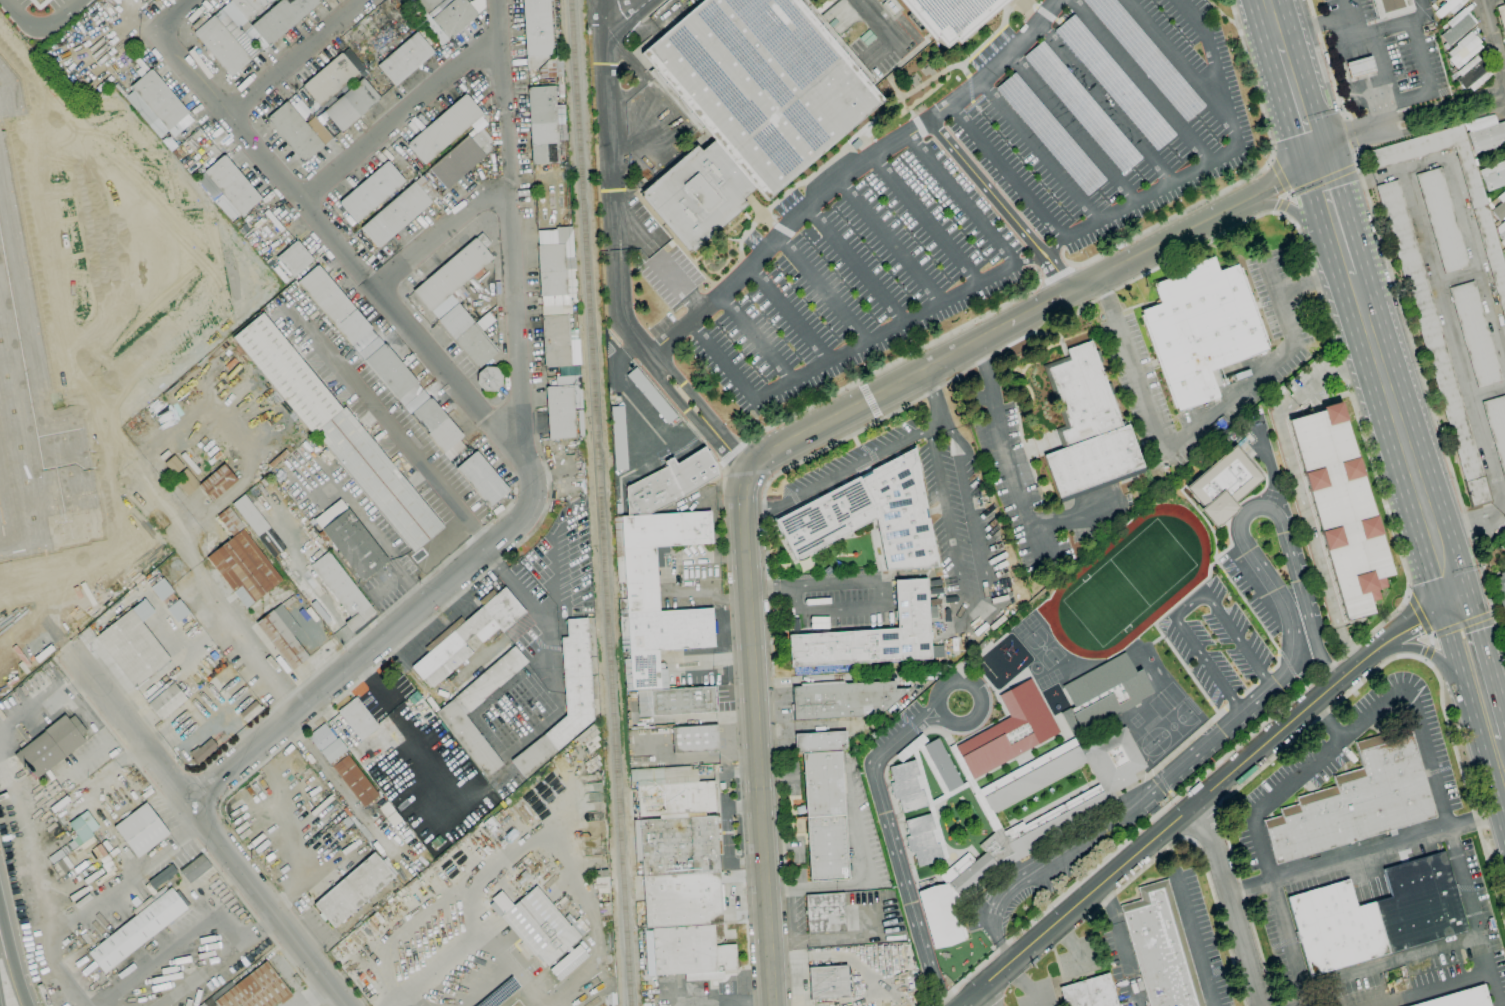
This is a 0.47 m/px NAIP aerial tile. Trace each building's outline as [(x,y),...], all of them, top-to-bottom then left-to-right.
[(231,1),(230,0),(272,0),(247,21),(230,1),(231,1)] [(251,26),(281,0),(323,0),(269,46),(251,26)] [(427,15),(415,0),(444,0),(427,15)] [(424,25),(454,0),(466,0),(477,13),(477,14),(478,15),(449,40),(448,39),(441,45),(424,25)] [(526,55),(523,0),(550,0),(553,45),(560,44),(561,56),(562,56),(564,84),(557,85),(557,77),(540,78),(539,69),(527,70),(527,55),(526,55)] [(641,53),(703,0),(807,0),(876,81),(871,85),(884,100),(766,201),(756,188),(743,199),(747,205),(692,252),(690,250),(688,252),(641,197),(643,195),(641,192),(696,145),(701,151),(714,140),(704,127),(699,131),(649,72),(653,68),(641,53)] [(933,41),(898,0),(1007,0),(957,43),(954,40),(945,48),(937,38),(933,41)] [(1188,121),(1206,106),(1115,0),(1084,0),(1188,121)] [(1379,21),(1373,0),(1412,0),(1415,11),(1379,21)] [(1446,2),(1444,0),(1462,0),(1460,1),(1464,6),(1452,15),(1449,11),(1440,18),(1435,12),(1446,2)] [(1503,2),(1504,1),(1504,38),(1497,7),(1503,6),(1503,4),(1504,4),(1503,2)] [(1447,50),(1443,45),(1446,43),(1441,36),(1451,27),(1446,23),(1463,8),(1476,23),(1449,46),(1450,47),(1447,50)] [(230,77),(194,33),(195,33),(194,32),(214,15),(252,59),(232,76),(231,76),(230,77)] [(1072,16),(1054,32),(1157,152),(1175,136),(1072,16)] [(1453,67),(1447,60),(1451,57),(1448,53),(1457,45),(1456,44),(1471,31),(1484,46),(1466,62),(1463,58),(1453,67)] [(396,86),(378,65),(417,32),(434,51),(433,52),(434,53),(396,86)] [(1039,43),(1021,58),(1121,174),(1139,159),(1039,43)] [(328,108),(324,104),(320,107),(303,87),(304,86),(303,86),(341,53),(342,54),(342,53),(359,73),(333,95),(338,100),(328,108)] [(1473,92),(1469,86),(1465,90),(1457,80),(1460,77),(1456,72),(1476,55),(1493,75),(1473,92)] [(1351,78),(1346,63),(1371,56),(1375,71),(1351,78)] [(105,535),(0,555),(0,57),(17,77),(21,98),(31,96),(36,121),(5,127),(54,378),(91,370),(102,424),(84,427),(105,535)] [(160,138),(125,98),(134,90),(131,86),(151,69),(151,70),(152,69),(189,112),(188,113),(188,114),(160,138)] [(1014,74),(996,89),(1086,195),(1104,180),(1014,74)] [(338,100),(363,78),(380,97),(379,98),(380,99),(343,132),(342,131),(341,131),(324,111),(328,108),(338,100)] [(532,165),(528,87),(555,86),(557,125),(566,124),(566,133),(567,133),(567,140),(564,140),(565,160),(559,160),(560,163),(532,165)] [(408,145),(409,144),(408,143),(465,94),(466,95),(467,94),(484,114),(425,165),(408,145)] [(306,121),(313,115),(299,99),(292,105),(306,121)] [(303,162),(267,119),(268,118),(287,101),(325,145),(305,162),(304,161),(303,162)] [(1497,123),(1504,121),(1504,138),(1503,139),(1504,144),(1474,154),(1467,133),(1469,132),(1467,125),(1495,116),(1497,123)] [(1462,123),(1504,269),(1504,320),(1454,146),(1370,171),(1365,152),(1462,123)] [(429,169),(468,135),(471,138),(483,128),(492,139),(492,150),(485,156),(486,156),(447,189),(447,188),(446,189),(429,169)] [(241,216),(204,172),(224,155),(224,156),(225,155),(262,199),(241,216)] [(357,223),(339,202),(388,160),(406,181),(357,223)] [(1479,171),(1504,160),(1504,185),(1488,192),(1479,171)] [(1445,274),(1416,174),(1440,167),(1470,267),(1445,274)] [(439,195),(431,202),(432,203),(379,249),(379,248),(361,228),(415,181),(416,183),(417,181),(417,180),(423,175),(439,195)] [(1473,506),(1377,186),(1397,180),(1493,500),(1473,506)] [(1497,197),(1504,190),(1504,217),(1500,221),(1491,210),(1501,202),(1497,197)] [(1497,227),(1504,220),(1504,244),(1498,235),(1497,227)] [(542,297),(542,296),(539,296),(537,246),(538,246),(538,231),(556,230),(556,227),(572,227),(572,230),(573,230),(574,257),(575,257),(576,269),(575,269),(576,294),(567,294),(568,296),(542,297)] [(458,303),(451,294),(431,311),(430,311),(413,291),(475,238),(476,238),(482,233),(491,243),(485,248),(493,258),(462,285),(469,294),(459,303),(458,303)] [(294,277),(277,258),(296,241),(297,241),(298,241),(314,259),(313,260),(294,277)] [(1178,412),(1177,408),(1176,408),(1142,315),(1143,315),(1141,311),(1160,304),(1153,284),(1184,273),(1182,268),(1214,256),(1219,271),(1237,264),(1239,268),(1241,268),(1269,345),(1267,346),(1269,350),(1220,368),(1210,371),(1220,397),(1178,412)] [(358,353),(352,346),(352,347),(297,282),(317,265),(318,266),(319,265),(372,328),(371,329),(372,329),(371,330),(377,337),(358,353)] [(1478,387),(1449,288),(1474,281),(1503,380),(1478,387)] [(459,303),(499,351),(478,369),(438,321),(439,320),(458,303),(459,303)] [(392,463),(398,458),(403,465),(397,470),(445,527),(414,552),(315,432),(312,434),(233,338),(263,313),(343,409),(345,407),(392,463)] [(545,367),(542,317),(543,317),(543,316),(569,314),(570,330),(577,330),(578,339),(570,339),(570,340),(579,340),(581,364),(572,365),(545,367)] [(1061,503),(1044,455),(1062,448),(1055,429),(1065,425),(1043,366),(1069,356),(1067,349),(1091,341),(1095,351),(1099,350),(1103,361),(1099,363),(1107,384),(1111,383),(1115,394),(1111,396),(1121,422),(1125,421),(1127,425),(1129,424),(1146,472),(1061,503)] [(397,400),(364,361),(384,344),(385,343),(418,382),(397,400)] [(494,392),(484,391),(477,383),(478,373),(486,366),(496,367),(503,375),(502,385),(494,392)] [(578,366),(558,367),(559,376),(579,375),(578,366)] [(668,424),(626,375),(636,367),(678,416),(668,424)] [(549,440),(546,387),(547,387),(573,385),(576,438),(549,440)] [(1482,402),(1504,395),(1504,481),(1482,402)] [(443,454),(410,415),(430,397),(430,398),(431,397),(464,436),(463,436),(463,437),(443,454)] [(1347,621),(1327,550),(1326,551),(1321,532),(1310,492),(1309,492),(1303,473),(1304,473),(1289,421),(1323,411),(1322,407),(1341,402),(1346,421),(1356,457),(1358,457),(1363,476),(1375,516),(1376,516),(1382,534),(1381,534),(1393,574),(1384,577),(1387,587),(1378,589),(1378,590),(1377,590),(1380,599),(1371,602),(1374,614),(1347,621)] [(615,471),(611,407),(624,406),(628,470),(615,471)] [(1235,445),(1185,487),(1202,507),(1198,510),(1213,528),(1217,525),(1218,526),(1229,516),(1235,512),(1234,511),(1238,507),(1234,503),(1263,478),(1235,445)] [(649,514),(628,515),(626,487),(667,466),(665,462),(672,457),(677,464),(705,447),(716,465),(718,475),(682,497),(649,514)] [(876,518),(796,560),(775,520),(859,477),(860,480),(872,473),(871,471),(914,448),(926,508),(924,509),(926,519),(928,518),(938,567),(886,570),(876,518)] [(494,510),(492,507),(490,509),(456,469),(476,451),(476,452),(477,451),(511,491),(497,504),(498,506),(494,510)] [(197,475),(180,455),(184,452),(201,471),(197,475)] [(175,476),(164,463),(174,455),(185,467),(175,476)] [(213,502),(199,486),(188,496),(173,479),(186,468),(200,484),(224,464),(238,480),(213,502)] [(258,538),(232,504),(245,494),(271,528),(258,538)] [(362,582),(332,543),(330,545),(329,544),(327,546),(318,534),(323,530),(314,520),(341,499),(389,561),(362,582)] [(233,537),(217,516),(229,507),(245,527),(243,529),(233,537)] [(621,614),(620,614),(614,517),(711,511),(713,543),(669,546),(669,553),(663,554),(664,567),(657,568),(659,611),(621,614)] [(28,623),(20,570),(8,572),(0,518),(0,627),(28,623)] [(243,529),(248,535),(250,533),(253,537),(251,539),(254,543),(256,542),(258,545),(256,546),(283,580),(246,609),(233,592),(234,592),(207,558),(233,537),(243,529)] [(352,633),(345,623),(351,618),(310,565),(328,551),(376,612),(364,622),(364,623),(352,633)] [(172,591),(162,577),(149,587),(160,601),(172,591)] [(791,667),(789,635),(830,633),(830,629),(836,628),(836,632),(898,629),(897,619),(895,619),(895,611),(897,611),(895,581),(927,579),(932,659),(791,667)] [(440,681),(432,672),(423,680),(411,667),(429,652),(425,648),(461,616),(465,621),(483,606),(479,601),(493,589),(497,594),(504,587),(526,613),(503,632),(499,628),(482,643),(475,635),(465,643),(473,653),(452,671),(444,662),(441,664),(449,673),(440,681)] [(188,613),(178,599),(166,608),(177,622),(188,613)] [(293,670),(256,623),(273,610),(281,604),(301,629),(293,636),(309,657),(293,670)] [(659,611),(712,608),(713,622),(717,621),(717,634),(714,634),(715,647),(658,650),(660,689),(632,690),(632,687),(625,687),(624,659),(630,659),(629,636),(621,636),(620,615),(621,615),(621,614),(659,611)] [(135,687),(95,637),(131,609),(171,659),(135,687)] [(566,716),(561,638),(568,637),(567,619),(587,618),(592,701),(596,701),(596,702),(600,701),(601,717),(593,723),(593,720),(558,751),(524,777),(511,761),(543,735),(566,716)] [(487,777),(437,712),(453,699),(515,646),(528,662),(499,687),(498,686),(483,699),(484,700),(469,712),(465,715),(503,764),(487,777)] [(1089,746),(1082,732),(1140,701),(1140,700),(1153,692),(1141,669),(1135,672),(1124,653),(1062,686),(1073,707),(1061,713),(1074,738),(1076,742),(1078,746),(1083,755),(1090,752),(1087,747),(1089,746)] [(956,746),(1010,717),(999,695),(1031,678),(1060,732),(974,779),(973,779),(955,746),(956,746)] [(880,715),(794,721),(792,687),(895,681),(895,689),(907,688),(907,692),(911,696),(896,709),(892,705),(880,715)] [(161,721),(148,704),(173,683),(187,699),(161,721)] [(715,686),(716,712),(639,716),(637,691),(715,686)] [(361,742),(338,711),(356,697),(380,727),(361,742)] [(409,707),(423,725),(420,727),(437,750),(448,741),(430,718),(434,714),(421,698),(409,707)] [(46,782),(41,776),(35,781),(15,755),(45,731),(44,731),(65,715),(69,719),(74,715),(87,732),(82,736),(86,741),(65,757),(44,773),(49,780),(46,782)] [(382,724),(396,744),(406,737),(392,716),(382,724)] [(364,808),(308,736),(324,723),(337,739),(338,738),(348,750),(345,752),(347,755),(348,755),(379,795),(364,808)] [(674,753),(672,728),(717,725),(718,750),(674,753)] [(1078,746),(1083,755),(1090,752),(1087,747),(1089,746),(1125,726),(1147,767),(1134,774),(1137,781),(1115,793),(1115,794),(1121,804),(1110,810),(1009,864),(1006,857),(1014,853),(1009,843),(1010,842),(1004,832),(1023,822),(1025,825),(1099,785),(1087,762),(994,813),(992,810),(991,810),(984,797),(1078,746)] [(1276,864),(1263,821),(1281,816),(1279,809),(1297,804),(1296,797),(1335,786),(1333,776),(1363,767),(1355,742),(1409,727),(1435,817),(1276,864)] [(802,753),(796,754),(795,735),(846,731),(847,750),(841,751),(802,753)] [(189,755),(198,763),(217,746),(209,737),(189,755)] [(924,746),(948,792),(963,785),(938,738),(924,746)] [(948,883),(959,897),(997,864),(986,852),(985,852),(979,845),(994,833),(948,748),(951,746),(955,744),(956,746),(955,746),(973,779),(974,779),(980,789),(1074,738),(1076,742),(1078,746),(984,797),(991,810),(992,810),(994,813),(1004,832),(1010,842),(1009,843),(1014,853),(1006,857),(1009,864),(956,911),(948,883)] [(841,751),(848,865),(851,865),(852,871),(851,871),(851,879),(810,882),(802,753),(841,751)] [(431,763),(424,756),(412,767),(419,774),(431,763)] [(890,767),(894,782),(890,783),(894,800),(898,799),(902,814),(929,807),(924,790),(920,791),(916,777),(920,776),(915,760),(890,767)] [(639,817),(637,782),(631,782),(630,770),(691,766),(691,769),(697,769),(698,782),(714,781),(716,812),(639,817)] [(138,858),(114,827),(146,802),(170,834),(138,858)] [(904,821),(908,836),(904,837),(909,854),(913,853),(917,868),(943,861),(939,844),(935,845),(931,831),(934,830),(930,814),(904,821)] [(642,876),(641,861),(636,861),(633,821),(719,815),(722,854),(718,854),(719,871),(642,876)] [(334,928),(327,919),(324,922),(319,915),(321,913),(313,904),(375,852),(395,876),(334,928)] [(946,884),(940,876),(969,852),(976,861),(985,852),(986,852),(997,864),(959,897),(948,883),(946,884)] [(1310,975),(1287,897),(1348,880),(1356,907),(1391,897),(1383,870),(1445,852),(1467,930),(1310,975)] [(189,884),(180,871),(202,854),(212,867),(189,884)] [(719,871),(720,885),(723,885),(724,897),(721,897),(721,898),(724,898),(724,910),(722,910),(723,923),(714,924),(652,928),(646,928),(644,902),(637,902),(635,876),(642,876),(719,871)] [(1168,879),(1205,1005),(1149,1005),(1120,906),(1141,899),(1138,888),(1168,879)] [(956,911),(964,940),(934,949),(917,892),(946,884),(948,883),(956,911)] [(546,967),(536,956),(534,957),(500,917),(536,886),(570,926),(571,925),(581,937),(577,940),(578,941),(548,966),(547,966),(546,967)] [(104,973),(88,953),(136,916),(132,911),(152,895),(153,896),(164,888),(166,891),(171,888),(187,908),(104,973)] [(808,933),(806,895),(844,893),(846,931),(808,933)] [(714,924),(715,946),(736,944),(737,970),(723,971),(724,979),(685,981),(685,974),(655,976),(655,975),(648,975),(645,931),(652,930),(652,928),(714,924)] [(556,980),(588,957),(580,945),(548,967),(556,980)] [(279,1002),(274,1005),(218,1005),(211,997),(231,981),(235,985),(266,961),(293,996),(282,1005),(279,1002)] [(811,1000),(809,968),(847,965),(849,997),(811,1000)] [(1108,973),(1118,1005),(1065,1005),(1060,987),(1108,973)] [(1484,985),(1490,1005),(1412,1005),(1484,985)]
